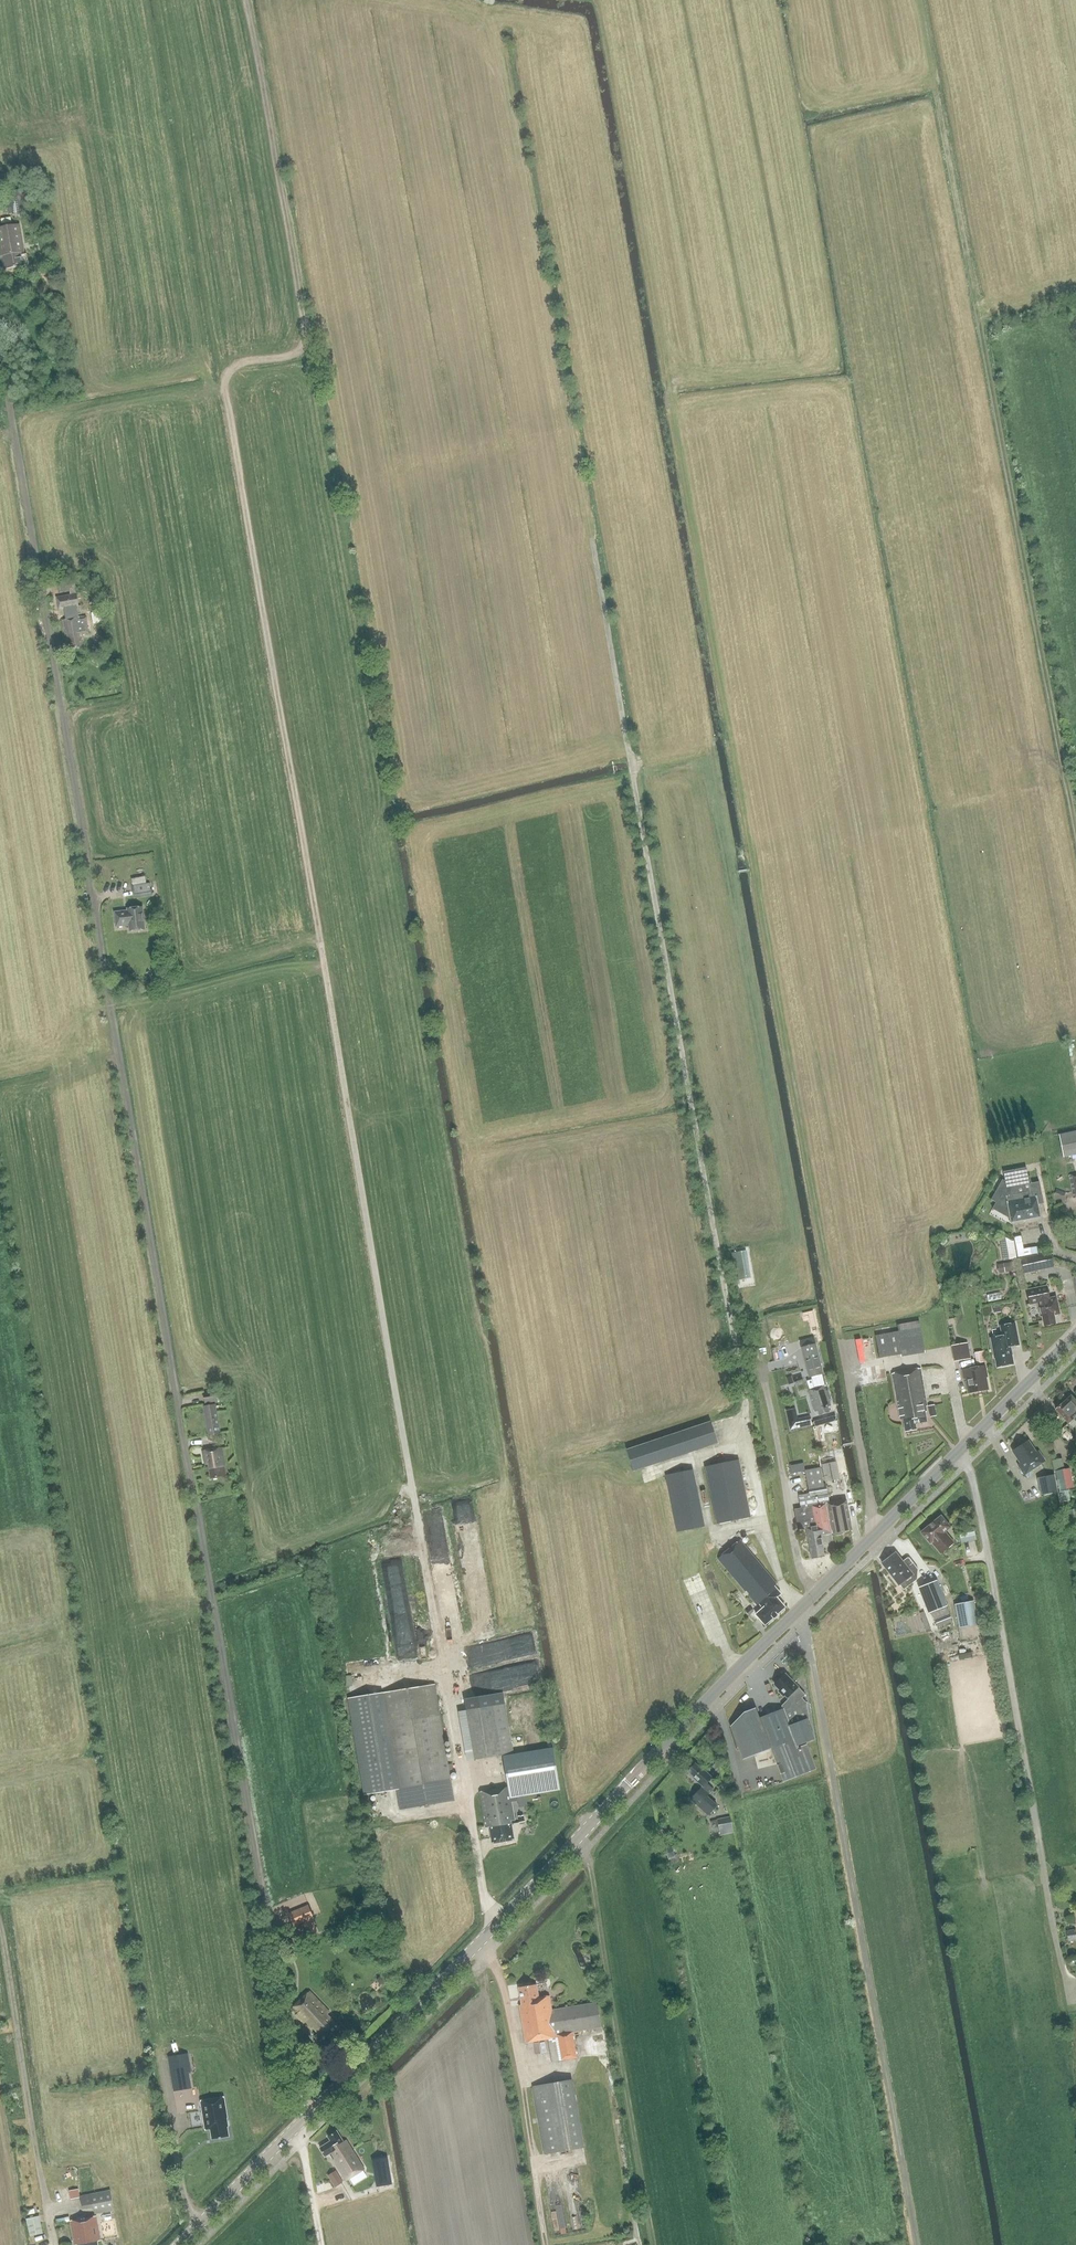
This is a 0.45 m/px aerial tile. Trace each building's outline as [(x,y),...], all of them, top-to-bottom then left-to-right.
[(27,213),(24,190),(4,192),(6,208),(12,207),(13,215),(27,213)] [(28,260),(26,251),(23,251),(19,224),(0,228),(0,253),(0,256),(3,256),(5,269),(29,265),(28,260)] [(79,606),(74,579),(59,582),(61,592),(69,590),(70,595),(56,597),(58,610),(79,606)] [(102,610),(94,612),(96,623),(104,621),(102,610)] [(82,634),(88,633),(85,617),(79,618),(79,617),(62,620),(67,647),(72,646),(72,649),(80,647),(80,642),(83,641),(82,634)] [(134,899),(152,896),(150,883),(132,886),(134,899)] [(126,908),(127,910),(114,912),(116,927),(128,925),(129,931),(146,929),(143,906),(126,908)] [(161,983),(166,972),(158,968),(153,979),(161,983)] [(1055,1135),(1060,1158),(1075,1154),(1075,1130),(1055,1135)] [(989,1199),(994,1202),(990,1209),(1010,1220),(1010,1223),(1040,1217),(1038,1205),(1044,1203),(1042,1194),(1039,1182),(1029,1184),(1026,1168),(1003,1172),(1005,1182),(1000,1180),(989,1199)] [(1018,1236),(1021,1256),(1042,1253),(1041,1245),(1027,1247),(1025,1235),(1018,1236)] [(1004,1259),(1019,1258),(1018,1236),(1003,1237),(1004,1259)] [(731,1253),(736,1280),(750,1278),(746,1250),(731,1253)] [(1021,1258),(1024,1274),(1040,1270),(1037,1254),(1021,1258)] [(1056,1297),(1049,1298),(1047,1286),(1027,1290),(1030,1305),(1038,1303),(1040,1316),(1042,1316),(1044,1326),(1055,1323),(1053,1315),(1059,1314),(1056,1297)] [(919,1321),(874,1328),(878,1358),(901,1354),(901,1356),(924,1353),(919,1321)] [(996,1367),(1013,1364),(1010,1349),(1011,1349),(1010,1346),(1018,1345),(1014,1323),(1000,1326),(1002,1336),(990,1338),(994,1358),(995,1358),(996,1367)] [(825,1389),(824,1386),(826,1385),(815,1343),(800,1347),(808,1378),(811,1377),(812,1379),(806,1381),(809,1390),(808,1391),(815,1411),(818,1410),(819,1415),(829,1412),(827,1407),(830,1406),(828,1400),(831,1399),(828,1391),(826,1391),(825,1389)] [(951,1346),(953,1361),(970,1358),(967,1343),(951,1346)] [(987,1349),(977,1351),(980,1362),(989,1360),(987,1349)] [(968,1393),(988,1389),(986,1378),(987,1378),(985,1366),(962,1370),(964,1382),(966,1382),(968,1393)] [(925,1406),(927,1406),(920,1369),(892,1374),(900,1420),(903,1419),(905,1432),(916,1430),(915,1424),(927,1422),(925,1412),(926,1412),(925,1406)] [(215,1391),(203,1393),(204,1403),(217,1401),(215,1391)] [(1071,1396),(1061,1405),(1059,1404),(1056,1407),(1056,1409),(1055,1410),(1069,1424),(1074,1419),(1075,1422),(1075,1401),(1071,1396)] [(203,1406),(208,1436),(220,1433),(215,1404),(203,1406)] [(934,1405),(928,1406),(930,1417),(936,1416),(934,1405)] [(626,1449),(633,1471),(718,1443),(710,1421),(626,1449)] [(1024,1474),(1045,1461),(1038,1451),(1036,1452),(1029,1441),(1012,1452),(1020,1463),(1017,1464),(1024,1474)] [(210,1478),(226,1475),(221,1448),(203,1451),(206,1465),(208,1464),(210,1478)] [(740,1459),(704,1467),(716,1524),(751,1517),(740,1459)] [(821,1464),(824,1482),(840,1479),(836,1461),(821,1464)] [(826,1504),(828,1504),(829,1503),(826,1484),(823,1484),(820,1467),(805,1470),(809,1493),(798,1495),(801,1508),(794,1510),(798,1530),(806,1529),(812,1558),(824,1556),(820,1536),(831,1534),(826,1504)] [(1055,1471),(1059,1491),(1074,1488),(1070,1468),(1055,1471)] [(694,1469),(665,1475),(677,1532),(705,1527),(694,1469)] [(1057,1493),(1054,1475),(1037,1478),(1040,1496),(1057,1493)] [(846,1500),(829,1503),(828,1504),(833,1534),(834,1533),(836,1535),(839,1535),(841,1532),(852,1530),(846,1500)] [(940,1551),(952,1541),(944,1532),(950,1527),(941,1516),(921,1532),(930,1544),(933,1542),(940,1551)] [(962,1541),(974,1538),(973,1532),(961,1535),(962,1541)] [(773,1586),(776,1584),(740,1540),(718,1559),(746,1592),(746,1591),(749,1594),(748,1595),(757,1606),(759,1604),(763,1609),(756,1615),(765,1625),(773,1618),(774,1618),(777,1615),(776,1615),(785,1607),(776,1597),(780,1594),(773,1586)] [(896,1553),(881,1564),(899,1586),(900,1586),(904,1591),(918,1580),(914,1575),(918,1572),(918,1569),(910,1558),(904,1563),(896,1553)] [(410,1594),(405,1561),(390,1564),(395,1597),(410,1594)] [(937,1627),(952,1621),(936,1581),(919,1588),(929,1613),(934,1620),(937,1627)] [(956,1606),(960,1626),(977,1623),(972,1602),(956,1606)] [(744,1762),(772,1750),(784,1781),(816,1769),(806,1743),(814,1739),(807,1720),(809,1720),(806,1703),(801,1698),(804,1695),(784,1674),(774,1684),(780,1690),(779,1692),(783,1696),(784,1695),(787,1698),(788,1697),(789,1699),(781,1706),(782,1709),(759,1718),(755,1709),(745,1714),(731,1728),(744,1762)] [(435,1684),(347,1699),(363,1795),(397,1790),(400,1809),(454,1800),(435,1684)] [(512,1753),(503,1704),(466,1710),(475,1760),(512,1753)] [(560,1788),(555,1757),(505,1765),(508,1787),(509,1787),(511,1802),(518,1801),(517,1795),(560,1788)] [(703,1787),(691,1799),(690,1800),(707,1815),(716,1805),(707,1796),(713,1789),(707,1783),(712,1777),(703,1769),(702,1770),(695,1763),(688,1771),(694,1776),(693,1777),(703,1787)] [(508,1787),(479,1792),(485,1828),(489,1827),(492,1844),(514,1840),(511,1821),(515,1820),(511,1802),(509,1787),(508,1787)] [(719,1836),(733,1832),(730,1817),(716,1820),(719,1836)] [(674,1856),(672,1845),(664,1846),(667,1858),(674,1856)] [(302,1923),(309,1939),(320,1934),(313,1918),(314,1917),(308,1904),(288,1914),(294,1927),(302,1923)] [(377,1981),(381,1986),(388,1980),(384,1976),(382,1975),(378,1978),(377,1981)] [(521,2005),(519,2005),(526,2043),(548,2039),(552,2062),(577,2057),(573,2031),(601,2027),(597,2002),(552,2010),(549,1995),(539,1997),(537,1984),(519,1987),(521,2005)] [(291,2009),(296,2014),(311,2030),(314,2027),(319,2033),(315,2037),(325,2047),(343,2030),(333,2019),(332,2020),(327,2014),(329,2012),(315,1997),(309,1991),(291,2009)] [(171,2088),(183,2087),(180,2071),(188,2069),(186,2052),(166,2055),(171,2088)] [(532,2086),(544,2154),(585,2147),(573,2079),(532,2086)] [(9,2100),(18,2099),(17,2092),(8,2093),(9,2100)] [(207,2127),(209,2138),(226,2135),(224,2125),(225,2124),(224,2116),(221,2095),(208,2097),(209,2105),(199,2106),(202,2128),(207,2127)] [(329,2153),(346,2180),(364,2169),(346,2140),(343,2142),(336,2131),(328,2136),(331,2141),(320,2148),(325,2156),(329,2153)] [(388,2158),(377,2159),(379,2172),(390,2171),(388,2158)] [(335,2170),(328,2175),(335,2187),(343,2182),(335,2170)] [(110,2189),(80,2195),(83,2210),(93,2208),(95,2214),(114,2210),(110,2189)] [(26,2219),(30,2236),(43,2233),(39,2216),(26,2219)] [(101,2241),(96,2216),(70,2221),(74,2244),(98,2244),(98,2241),(101,2241)] [(34,2244),(51,2244),(48,2232),(31,2236),(34,2244)]
